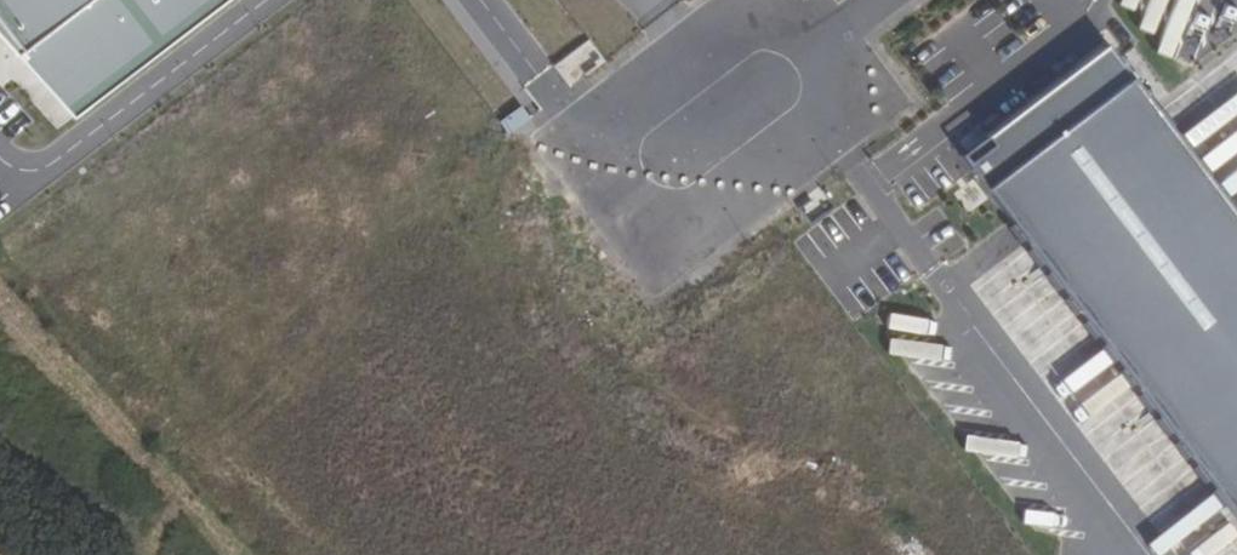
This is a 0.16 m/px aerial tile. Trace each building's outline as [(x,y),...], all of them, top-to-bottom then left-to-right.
[(63,111),(217,0),(0,0),(0,24),(63,111)] [(570,86),(604,60),(587,38),(553,64),(570,86)] [(1106,45),(985,137),(991,145),(968,162),(962,154),(959,156),(1236,521),(1236,217),(1106,45)]
